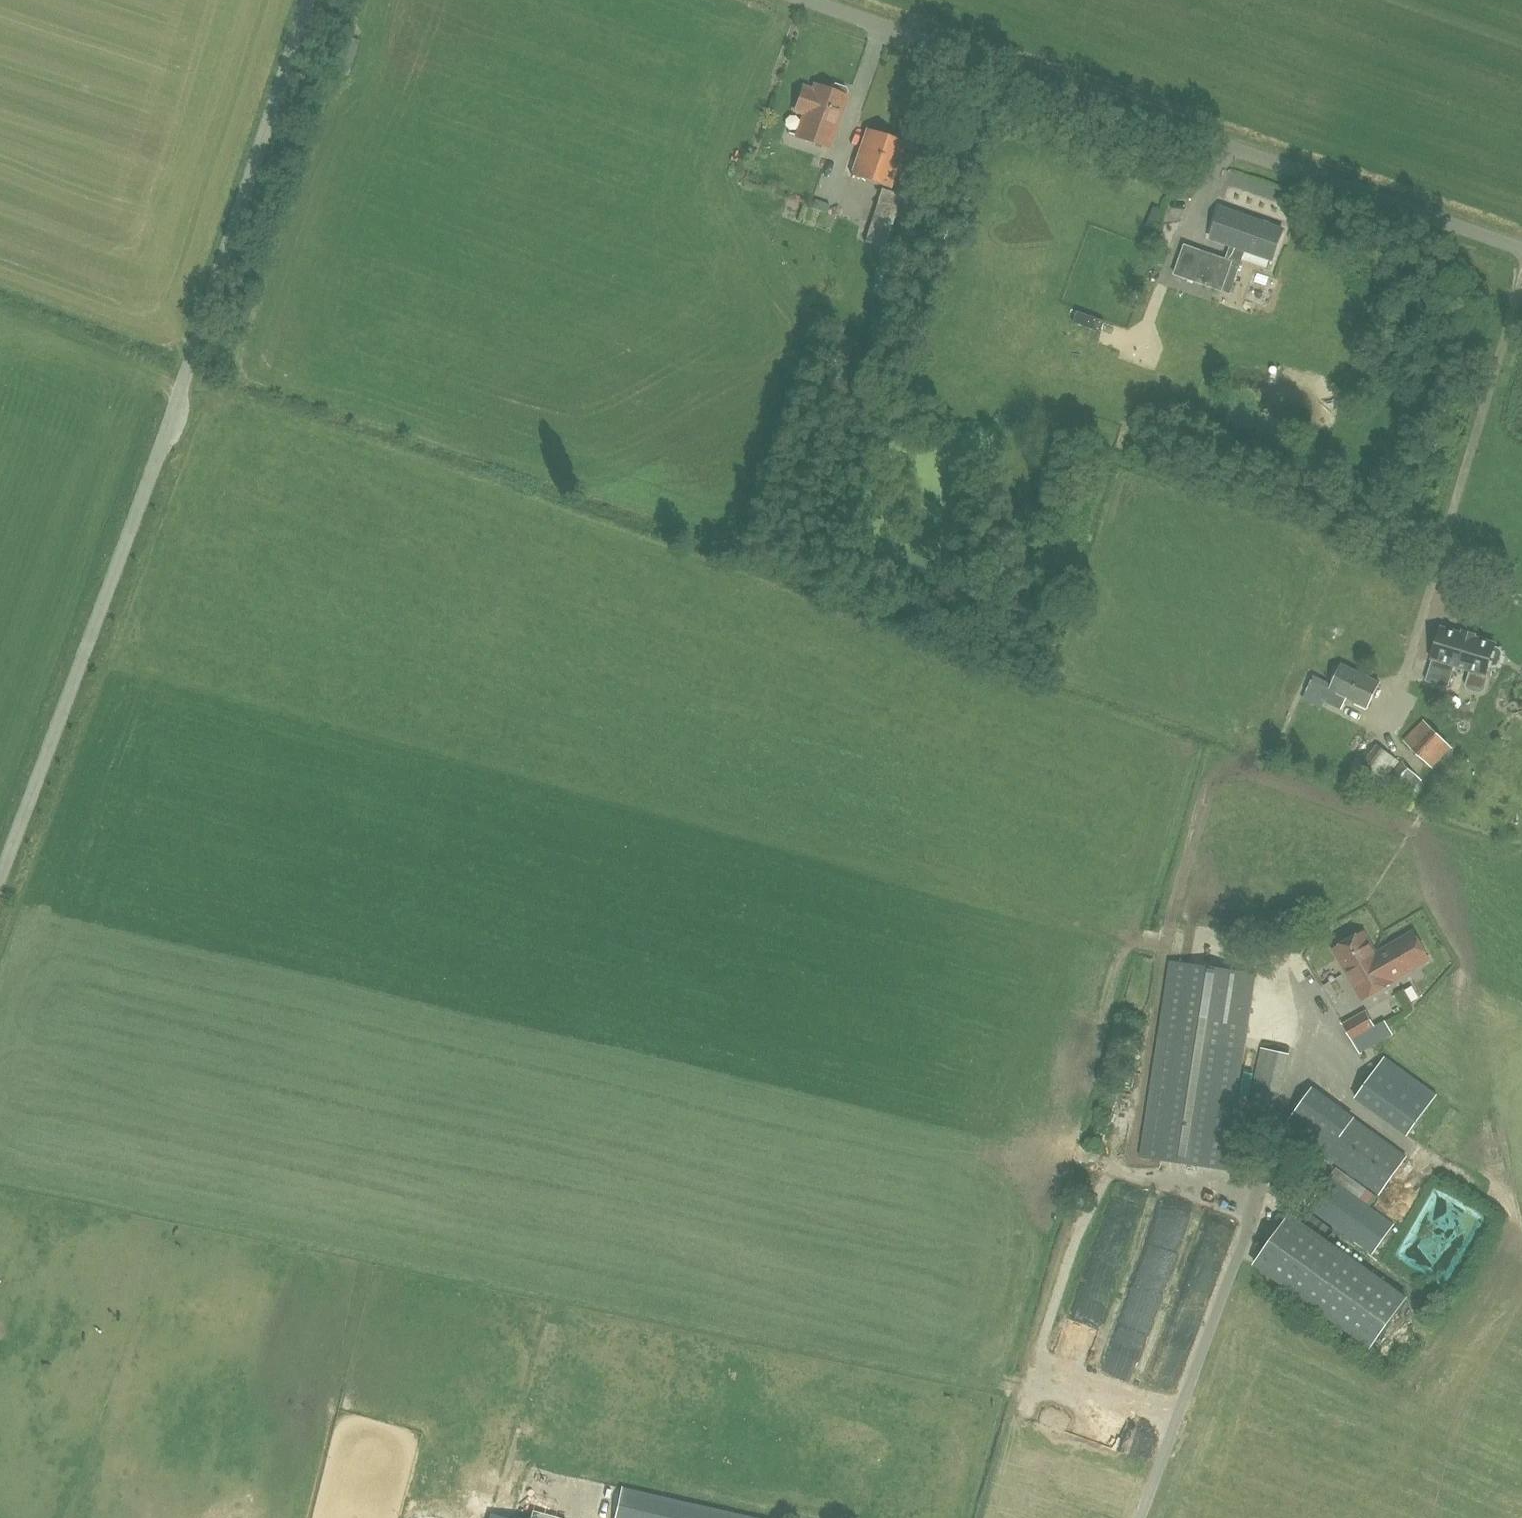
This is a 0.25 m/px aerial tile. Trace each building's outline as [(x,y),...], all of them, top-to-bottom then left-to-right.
[(827,147),(845,95),(847,90),(845,87),(835,83),(832,85),(830,90),(814,84),(812,90),(802,87),(794,109),(804,113),(796,136),(827,147)] [(889,187),(905,142),(866,128),(850,173),(889,187)] [(884,247),(901,193),(881,187),(864,241),(884,247)] [(1271,259),(1282,229),(1220,207),(1210,237),(1234,246),(1229,260),(1184,245),(1174,274),(1221,290),(1231,262),(1239,265),(1244,249),(1271,259)] [(1464,633),(1462,633),(1441,626),(1432,657),(1425,681),(1447,688),(1454,664),(1464,633)] [(1488,677),(1485,673),(1488,664),(1492,665),(1496,664),(1499,662),(1501,654),(1500,650),(1497,647),(1494,646),(1495,643),(1474,636),(1475,633),(1463,630),(1462,633),(1464,633),(1454,664),(1470,669),(1466,684),(1468,689),(1479,693),(1484,691),(1488,677)] [(1367,706),(1379,681),(1341,663),(1332,683),(1313,674),(1306,690),(1341,708),(1346,696),(1367,706)] [(1432,767),(1452,747),(1423,720),(1403,740),(1432,767)] [(1386,779),(1394,786),(1404,796),(1422,780),(1403,760),(1400,761),(1376,742),(1351,777),(1374,794),(1386,779)] [(1363,959),(1375,953),(1362,931),(1332,948),(1361,998),(1391,981),(1390,979),(1383,968),(1372,974),(1363,959)] [(1383,968),(1390,979),(1427,958),(1412,931),(1375,953),(1363,959),(1372,974),(1383,968)] [(1170,961),(1159,1031),(1143,1138),(1227,1150),(1253,973),(1170,961)] [(1351,1040),(1374,1026),(1364,1010),(1342,1024),(1351,1040)] [(1277,1111),(1290,1054),(1262,1047),(1248,1105),(1277,1111)] [(1407,1133),(1436,1094),(1384,1056),(1356,1095),(1407,1133)] [(1378,1193),(1405,1155),(1311,1087),(1289,1118),(1286,1126),(1378,1193)] [(1393,1223),(1373,1209),(1380,1199),(1335,1167),(1308,1205),(1372,1252),(1393,1223)] [(1220,1221),(1237,1222),(1238,1208),(1220,1207),(1220,1221)] [(1406,1297),(1291,1215),(1256,1264),(1371,1347),(1406,1297)] [(1175,1253),(1175,1239),(1153,1238),(1153,1252),(1175,1253)] [(1148,1263),(1145,1282),(1164,1285),(1167,1266),(1148,1263)] [(1090,1304),(1082,1327),(1100,1334),(1108,1310),(1090,1304)] [(620,1487),(613,1517),(759,1517),(620,1487)]
